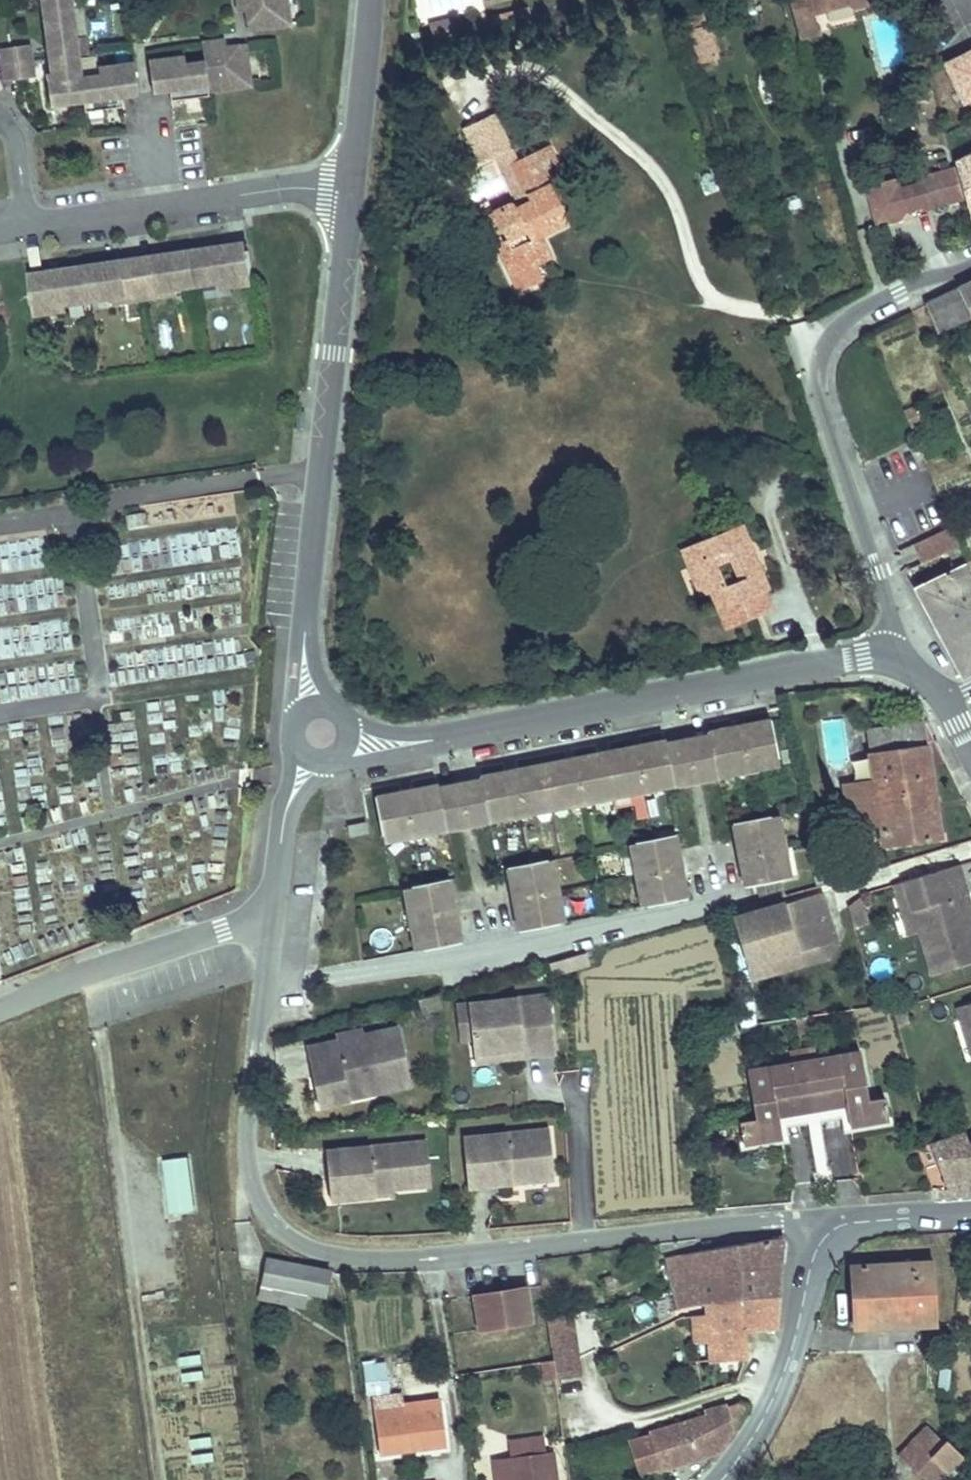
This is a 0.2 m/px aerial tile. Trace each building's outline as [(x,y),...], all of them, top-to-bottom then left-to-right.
[(43,82),(47,111),(80,108),(82,118),(120,114),(119,103),(135,101),(131,71),(115,73),(116,80),(85,83),(83,62),(87,61),(85,45),(76,46),(71,0),(32,0),(39,51),(48,49),(52,81),(43,82)] [(237,18),(244,17),(247,38),(287,33),(283,0),(235,0),(237,18)] [(822,24),(861,15),(863,21),(896,13),(893,0),(816,0),(822,24)] [(456,11),(432,17),(436,31),(459,25),(456,11)] [(697,39),(698,64),(716,63),(715,39),(697,39)] [(151,64),(154,91),(170,89),(172,100),(210,96),(210,91),(252,86),(247,45),(226,48),(225,40),(204,42),(206,62),(170,67),(170,61),(151,64)] [(0,53),(0,75),(1,87),(31,83),(26,50),(0,53)] [(950,65),(967,102),(970,101),(970,55),(950,65)] [(930,93),(911,97),(916,117),(935,112),(930,93)] [(524,147),(509,110),(479,123),(495,160),(502,157),(524,147)] [(544,229),(571,217),(550,170),(566,163),(558,145),(529,157),(526,158),(517,162),(530,191),(519,196),(513,183),(495,191),(514,236),(500,243),(520,289),(547,278),(541,265),(557,258),(544,229)] [(517,162),(526,158),(529,157),(524,147),(502,157),(513,183),(519,196),(530,191),(517,162)] [(959,163),(961,172),(969,201),(970,208),(970,158),(959,163)] [(903,193),(908,212),(927,208),(928,212),(969,201),(961,172),(924,182),(925,187),(903,193)] [(872,189),(883,226),(903,222),(908,212),(903,193),(899,182),(872,189)] [(514,236),(495,191),(480,198),(500,243),(514,236)] [(245,257),(244,251),(217,255),(218,261),(245,257)] [(230,293),(249,290),(245,257),(218,261),(217,255),(157,264),(157,270),(110,277),(109,270),(49,279),(50,286),(27,289),(29,300),(23,300),(25,311),(30,311),(32,322),(50,319),(50,314),(123,303),(124,308),(156,304),(155,299),(229,288),(230,293)] [(562,271),(557,258),(541,265),(547,278),(562,271)] [(157,264),(109,270),(110,277),(157,270),(157,264)] [(49,279),(27,282),(27,289),(50,286),(49,279)] [(958,294),(970,316),(970,287),(958,294)] [(926,309),(938,338),(970,323),(970,319),(970,316),(958,294),(926,309)] [(734,524),(679,551),(696,589),(704,585),(708,595),(725,633),(768,612),(759,594),(763,592),(734,524)] [(917,585),(936,624),(965,610),(970,621),(941,635),(963,678),(970,674),(970,576),(965,564),(948,529),(942,532),(950,550),(959,567),(917,585)] [(942,532),(913,544),(922,563),(950,550),(942,532)] [(704,585),(696,589),(700,598),(708,595),(704,585)] [(965,610),(936,624),(941,635),(970,621),(965,610)] [(709,736),(704,737),(712,779),(718,778),(716,768),(735,765),(737,775),(760,770),(759,760),(780,756),(774,719),(748,724),(749,733),(734,735),(733,727),(709,731),(709,736)] [(875,768),(876,782),(884,826),(887,848),(943,840),(928,744),(924,722),(870,729),(873,753),(865,755),(867,769),(875,768)] [(748,724),(733,727),(734,735),(749,733),(748,724)] [(712,779),(704,737),(695,738),(702,781),(712,779)] [(695,738),(682,741),(690,784),(702,781),(695,738)] [(667,744),(666,739),(643,744),(644,752),(636,754),(635,745),(611,750),(613,758),(600,761),(598,752),(576,756),(577,765),(568,766),(566,758),(517,768),(518,776),(506,778),(505,770),(481,775),(481,779),(465,782),(472,825),(488,822),(487,811),(507,807),(509,818),(531,814),(529,803),(550,800),(569,796),(571,806),(593,802),(591,792),(611,788),(630,784),(632,794),(653,791),(651,780),(672,776),(674,786),(690,784),(682,741),(667,744)] [(644,752),(643,744),(635,745),(636,754),(644,752)] [(611,750),(598,752),(600,761),(613,758),(611,750)] [(576,756),(566,758),(568,766),(577,765),(576,756)] [(759,760),(760,770),(783,766),(780,756),(759,760)] [(716,768),(718,778),(737,775),(735,765),(716,768)] [(517,768),(505,770),(506,778),(518,776),(517,768)] [(651,780),(653,791),(674,786),(672,776),(651,780)] [(465,782),(454,784),(461,827),(472,825),(465,782)] [(884,826),(876,782),(847,787),(853,831),(884,826)] [(385,831),(402,827),(404,838),(425,834),(424,824),(444,820),(446,830),(461,827),(454,784),(438,788),(437,783),(414,787),(415,795),(403,798),(401,790),(378,794),(385,831)] [(611,788),(612,798),(632,794),(630,784),(611,788)] [(414,787),(401,790),(403,798),(415,795),(414,787)] [(591,792),(593,802),(612,798),(611,788),(591,792)] [(550,800),(551,810),(571,806),(569,796),(550,800)] [(529,803),(531,814),(551,810),(550,800),(529,803)] [(487,811),(488,822),(509,818),(507,807),(487,811)] [(783,813),(771,815),(774,836),(787,834),(783,813)] [(736,822),(740,847),(750,845),(752,857),(743,858),(747,883),(783,877),(779,857),(791,855),(787,834),(774,836),(771,815),(736,822)] [(424,824),(425,834),(446,830),(444,820),(424,824)] [(365,822),(348,825),(349,835),(367,832),(365,822)] [(402,827),(385,831),(387,841),(404,838),(402,827)] [(643,872),(650,902),(687,895),(685,881),(683,872),(680,857),(679,849),(676,834),(637,841),(643,872)] [(630,842),(636,874),(643,872),(637,841),(630,842)] [(750,845),(740,847),(743,858),(752,857),(750,845)] [(779,857),(783,877),(795,874),(791,855),(779,857)] [(556,857),(548,859),(555,889),(561,887),(556,857)] [(555,889),(548,859),(510,866),(513,882),(514,890),(517,905),(519,914),(521,927),(560,919),(555,889)] [(901,896),(911,893),(922,934),(933,973),(970,963),(970,919),(965,896),(970,895),(962,865),(898,883),(901,896)] [(643,872),(636,874),(641,903),(650,902),(643,872)] [(417,905),(406,907),(410,928),(421,926),(425,946),(462,939),(457,913),(449,915),(447,905),(455,903),(450,878),(413,885),(417,905)] [(413,885),(402,887),(406,907),(417,905),(413,885)] [(555,889),(560,919),(568,918),(561,887),(555,889)] [(834,890),(825,892),(839,940),(848,938),(834,890)] [(868,891),(851,904),(857,925),(876,920),(868,891)] [(825,892),(738,916),(753,965),(839,940),(825,892)] [(911,893),(901,896),(913,936),(922,934),(911,893)] [(449,915),(457,913),(455,903),(447,905),(449,915)] [(414,948),(425,946),(421,926),(410,928),(414,948)] [(584,951),(568,955),(569,968),(587,963),(584,951)] [(551,973),(569,968),(568,955),(547,961),(551,973)] [(546,988),(515,992),(518,1012),(549,1008),(546,988)] [(515,992),(463,998),(468,1034),(470,1050),(520,1043),(521,1052),(554,1048),(549,1008),(518,1012),(515,992)] [(463,998),(451,1000),(456,1036),(468,1034),(463,998)] [(963,1007),(966,1020),(970,1019),(970,1005),(963,1007)] [(305,1077),(315,1075),(321,1103),(342,1099),(342,1098),(340,1090),(370,1084),(371,1091),(406,1083),(393,1024),(357,1032),(327,1038),(298,1044),(305,1077)] [(326,1032),(327,1038),(357,1032),(356,1025),(326,1032)] [(520,1043),(470,1050),(471,1059),(521,1052),(520,1043)] [(809,1063),(817,1108),(850,1101),(856,1126),(895,1118),(890,1095),(873,1099),(862,1052),(809,1063)] [(784,1115),(817,1108),(809,1063),(751,1075),(761,1122),(745,1126),(749,1147),(788,1139),(784,1115)] [(315,1075),(305,1077),(311,1105),(321,1103),(315,1075)] [(370,1084),(340,1090),(342,1098),(371,1091),(370,1084)] [(846,1106),(805,1112),(806,1121),(848,1115),(846,1106)] [(548,1129),(509,1133),(514,1180),(553,1175),(548,1129)] [(952,1190),(963,1189),(970,1189),(970,1135),(968,1131),(938,1141),(952,1190)] [(509,1133),(464,1138),(470,1188),(514,1183),(514,1180),(509,1133)] [(920,1148),(935,1193),(948,1188),(933,1143),(920,1148)] [(427,1145),(372,1149),(375,1192),(429,1189),(427,1145)] [(372,1149),(326,1151),(329,1202),(375,1199),(375,1192),(372,1149)] [(195,1209),(188,1156),(164,1159),(170,1212),(195,1209)] [(727,1253),(667,1260),(673,1292),(781,1269),(782,1255),(783,1243),(727,1253)] [(938,1259),(884,1261),(885,1321),(938,1320),(938,1259)] [(324,1302),(331,1276),(306,1271),(275,1261),(268,1287),(324,1302)] [(885,1321),(884,1261),(854,1262),(854,1322),(885,1321)] [(744,1334),(776,1333),(780,1284),(781,1269),(673,1292),(678,1310),(707,1303),(703,1371),(725,1371),(725,1364),(742,1363),(744,1334)] [(524,1293),(473,1301),(479,1335),(530,1328),(524,1293)] [(572,1314),(546,1321),(555,1378),(580,1374),(572,1314)] [(182,1355),(185,1380),(203,1377),(200,1353),(182,1355)] [(414,1419),(412,1403),(399,1405),(397,1385),(372,1388),(379,1442),(403,1439),(400,1420),(414,1419)] [(400,1420),(403,1439),(443,1434),(439,1400),(412,1403),(414,1419),(400,1420)] [(644,1476),(718,1452),(747,1400),(706,1414),(707,1420),(630,1440),(644,1476)] [(192,1436),(193,1461),(215,1459),(214,1435),(192,1436)] [(907,1447),(898,1459),(919,1479),(940,1479),(946,1474),(960,1459),(943,1443),(922,1464),(907,1447)] [(551,1456),(511,1461),(513,1479),(555,1479),(551,1456)]
